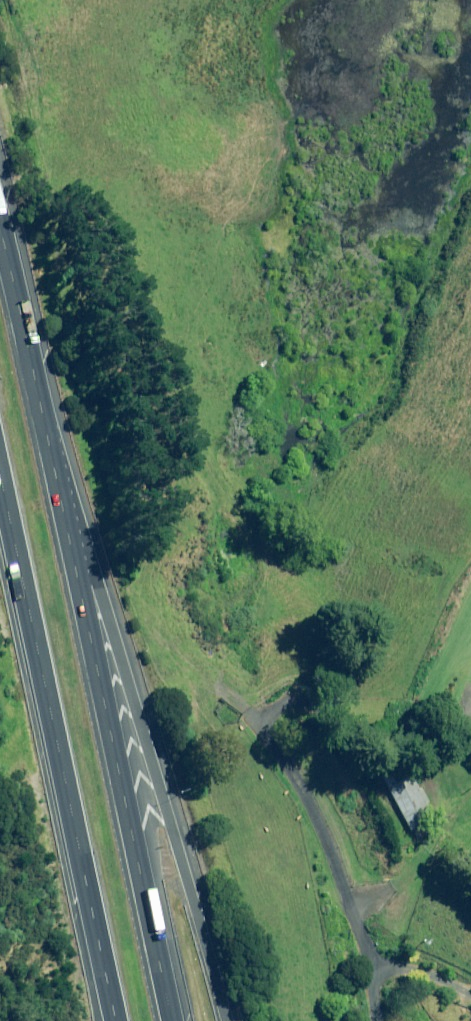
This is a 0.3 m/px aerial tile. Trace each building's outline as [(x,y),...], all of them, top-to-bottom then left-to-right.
[(434,818),(405,763),(380,776),(408,831),(434,818)]
